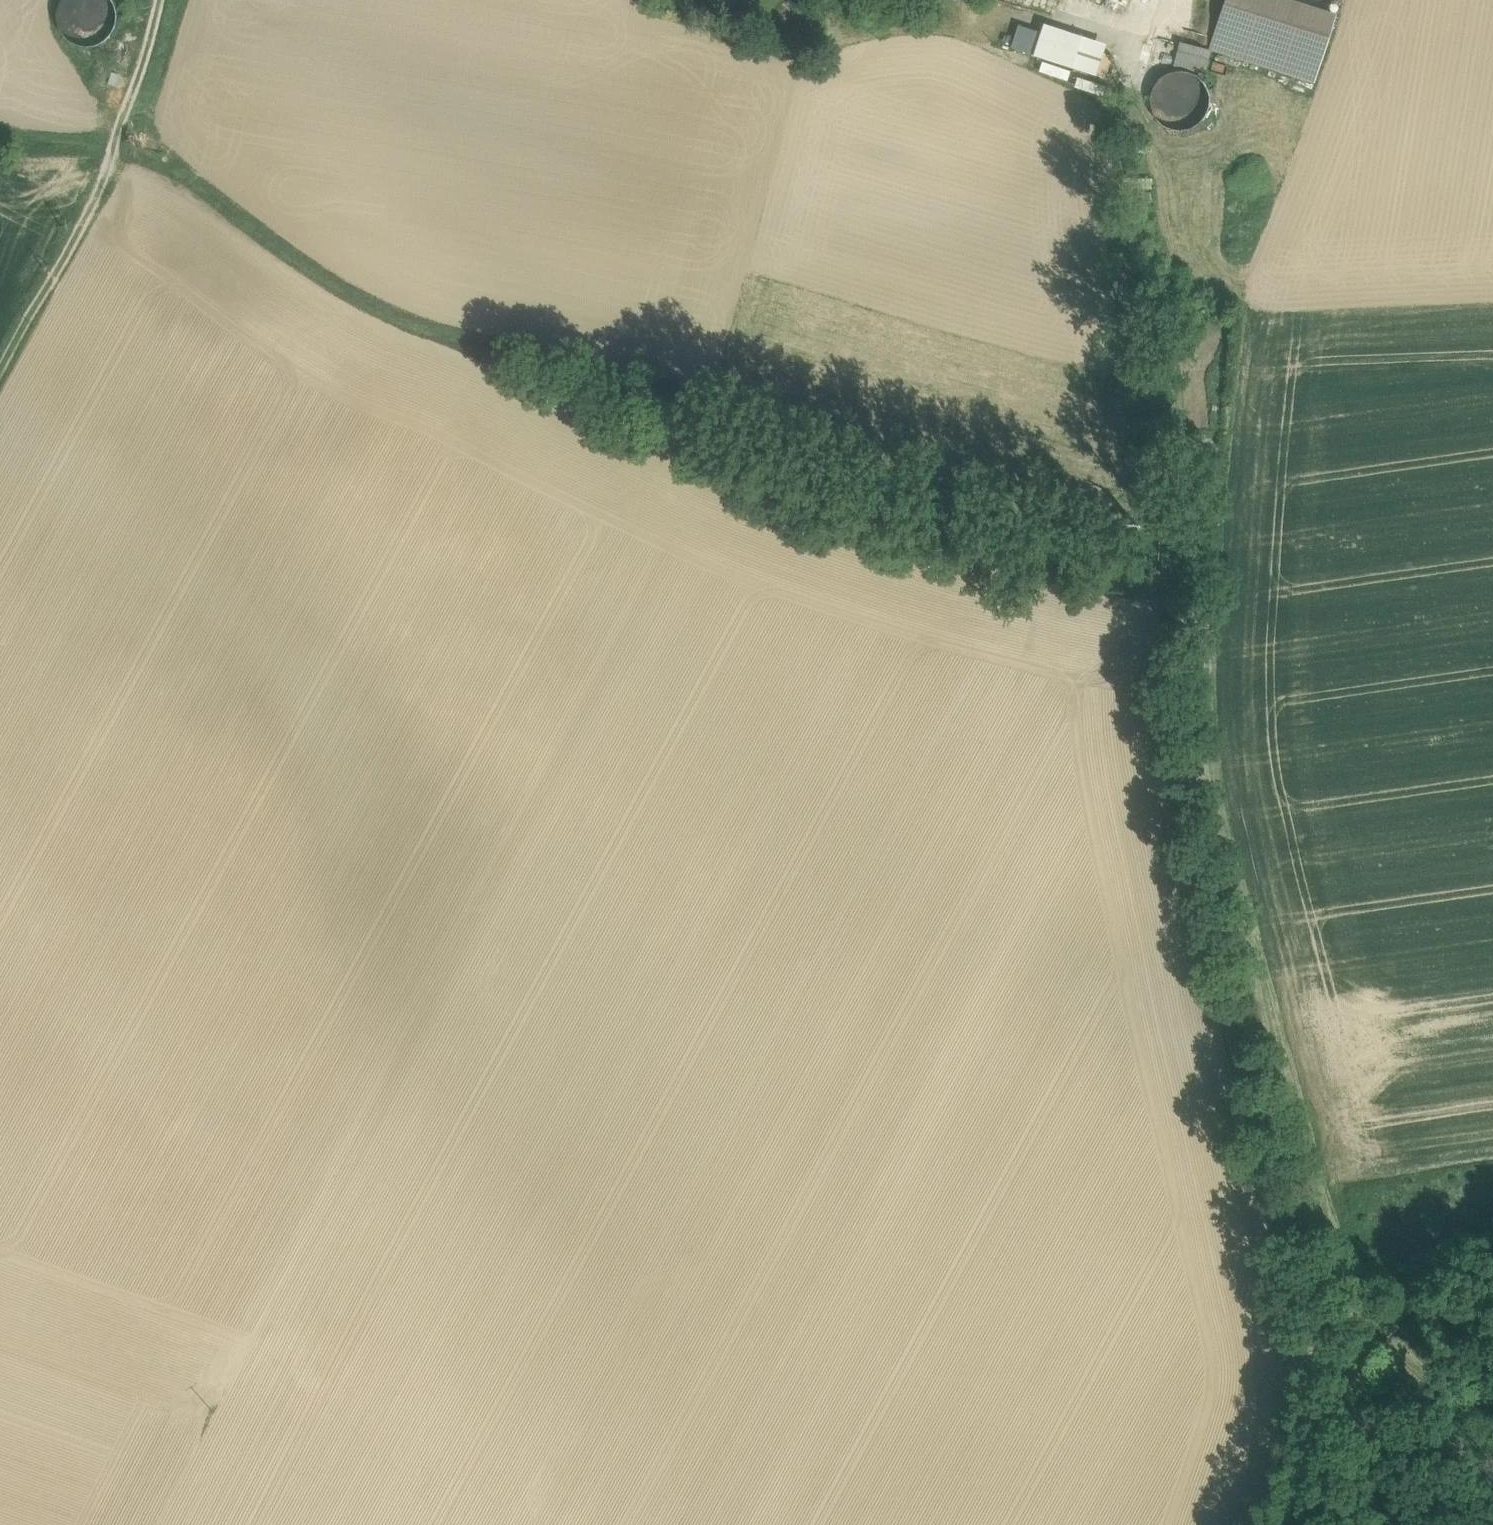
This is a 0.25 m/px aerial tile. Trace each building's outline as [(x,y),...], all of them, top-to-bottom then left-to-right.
[(58,7),(57,18),(60,29),(66,38),(76,44),(87,46),(99,44),(108,38),(114,28),(117,17),(115,6),(111,0),(62,0),(58,7)] [(1317,81),(1337,10),(1302,0),(1225,0),(1210,50),(1317,81)] [(1011,48),(1098,74),(1108,41),(1044,22),(1042,30),(1018,23),(1011,48)] [(1208,111),(1210,100),(1207,89),(1201,79),(1191,73),(1180,71),(1168,73),(1159,80),(1152,89),(1150,101),(1153,112),(1159,122),(1169,128),(1180,130),(1192,128),(1201,121),(1208,111)]
